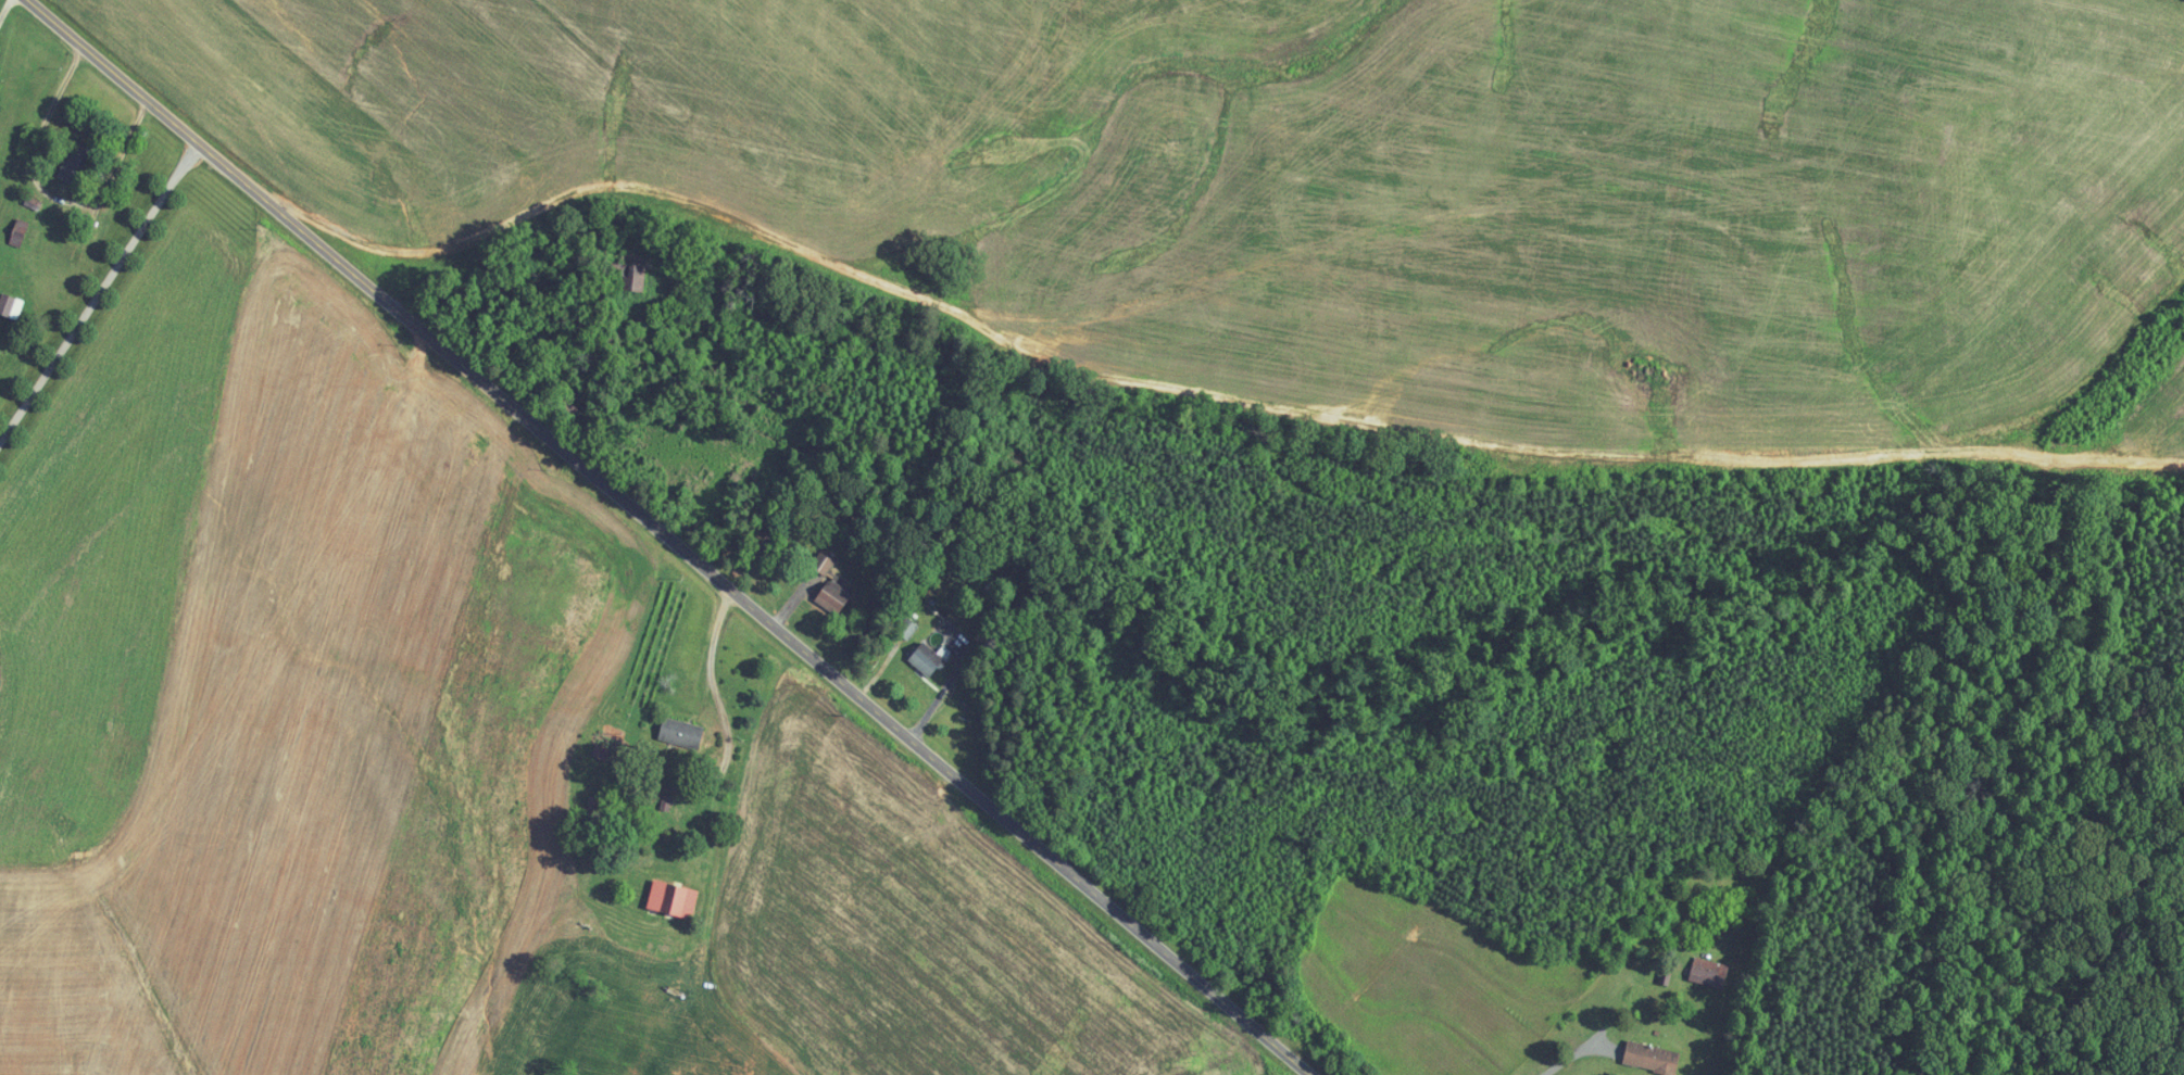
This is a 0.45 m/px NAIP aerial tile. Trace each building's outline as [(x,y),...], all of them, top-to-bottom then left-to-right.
[(55,177),(72,183),(81,159),(63,153),(55,177)] [(19,245),(25,220),(13,218),(7,242),(19,245)] [(626,276),(620,276),(619,289),(641,291),(644,265),(627,263),(626,276)] [(16,318),(20,298),(0,294),(0,314),(16,318)] [(809,568),(825,575),(833,559),(817,552),(809,568)] [(814,597),(836,612),(850,594),(828,578),(814,597)] [(906,640),(917,625),(904,616),(893,632),(906,640)] [(927,677),(942,660),(921,640),(906,658),(927,677)] [(702,726),(661,716),(655,740),(697,750),(702,726)] [(589,754),(603,760),(608,749),(594,743),(589,754)] [(689,919),(696,890),(651,879),(644,908),(689,919)] [(1721,988),(1728,965),(1718,963),(1717,967),(1709,964),(1708,968),(1692,964),(1688,979),(1721,988)] [(1670,1074),(1673,1074),(1680,1054),(1628,1038),(1621,1059),(1670,1074)]
